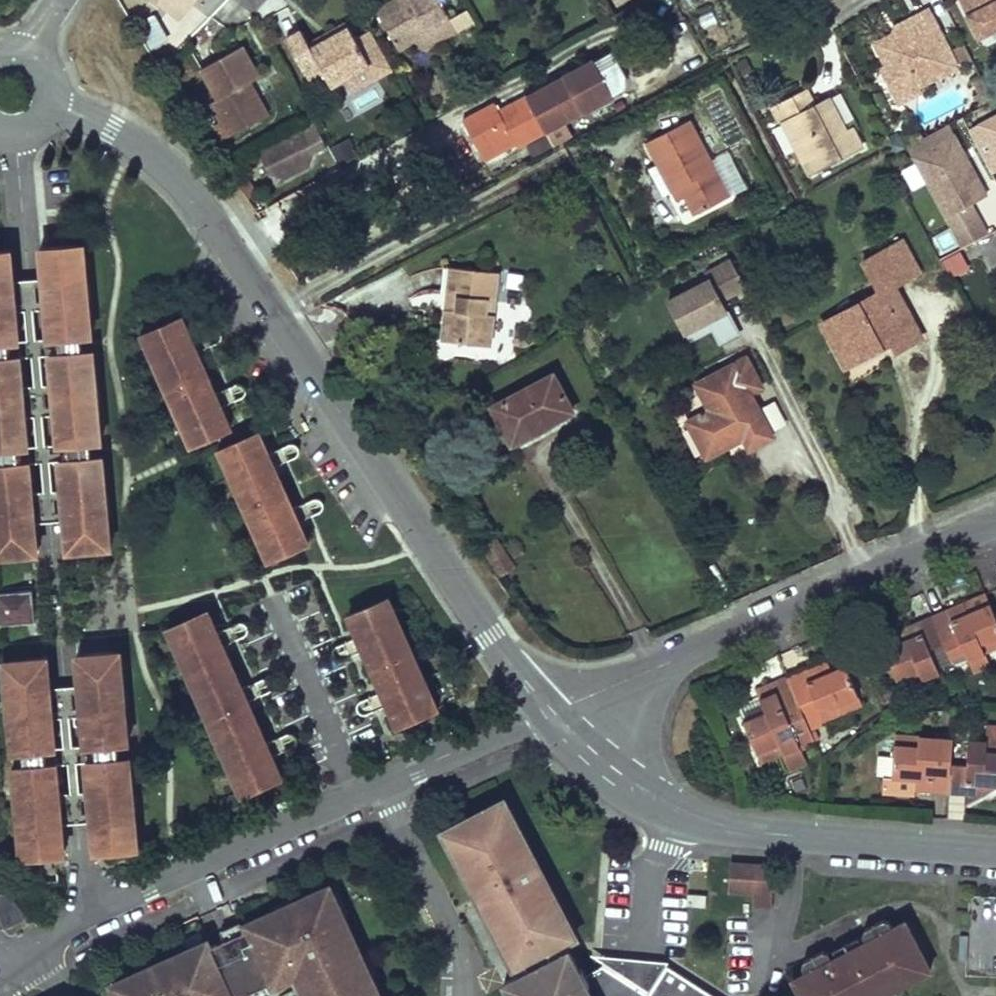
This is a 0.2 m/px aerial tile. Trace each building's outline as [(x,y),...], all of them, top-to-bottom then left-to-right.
[(170,13),(180,0),(154,0),(170,13)] [(178,19),(191,4),(186,0),(180,0),(170,13),(178,19)] [(398,49),(414,40),(430,31),(426,24),(446,13),(447,12),(440,0),(411,0),(400,6),(397,0),(396,1),(377,11),(398,49)] [(995,30),(995,0),(957,0),(977,39),(995,30)] [(875,43),(886,65),(890,66),(895,78),(894,82),(901,96),(919,87),(958,67),(929,8),(913,16),(916,22),(902,29),(905,34),(900,37),(893,34),(875,43)] [(457,31),(446,13),(426,24),(430,31),(414,40),(424,49),(457,31)] [(894,26),(897,32),(902,29),(916,22),(913,16),(894,26)] [(302,30),(287,39),(305,71),(319,64),(326,76),(331,85),(346,76),(353,73),(370,63),(377,76),(392,68),(371,30),(356,38),(347,23),(330,33),(332,37),(312,48),(310,44),(302,30)] [(312,48),(332,37),(330,33),(310,44),(312,48)] [(260,77),(242,46),(201,69),(218,99),(211,103),(221,121),(222,123),(225,121),(233,135),(269,114),(257,94),(253,96),(246,84),(250,82),(260,77)] [(595,61),(500,112),(495,103),(463,120),(481,154),(512,137),(515,143),(517,146),(595,105),(587,89),(605,79),(595,61)] [(377,76),(370,63),(353,73),(346,76),(354,90),(378,77),(377,76)] [(312,84),(326,76),(319,64),(305,71),(312,84)] [(886,65),(880,68),(896,99),(899,105),(922,93),(919,87),(901,96),(894,82),(895,78),(890,66),(886,65)] [(253,96),(257,94),(250,82),(246,84),(253,96)] [(992,97),(987,88),(973,95),(978,104),(992,97)] [(814,105),(806,89),(773,107),(781,123),(784,122),(812,175),(863,149),(852,128),(845,131),(828,98),(814,105)] [(995,169),(995,112),(966,125),(987,172),(995,169)] [(729,197),(690,120),(646,143),(672,192),(680,188),(685,197),(694,215),(729,197)] [(223,140),(233,135),(225,121),(222,123),(221,121),(215,125),(223,140)] [(905,145),(958,248),(989,233),(973,202),(987,194),(949,122),(905,145)] [(313,153),(301,130),(260,151),(271,174),(285,178),(308,166),(313,153)] [(515,143),(512,137),(481,154),(484,160),(515,143)] [(677,201),(685,197),(680,188),(672,192),(677,201)] [(863,262),(879,292),(822,323),(846,367),(892,342),(897,350),(921,337),(893,286),(920,272),(902,240),(863,262)] [(84,244),(77,245),(85,335),(92,335),(84,244)] [(85,335),(77,245),(49,247),(57,338),(60,338),(80,336),(85,335)] [(49,339),(57,338),(49,247),(41,248),(49,339)] [(948,277),(969,271),(963,250),(942,256),(948,277)] [(21,463),(18,463),(17,448),(19,448),(11,357),(9,357),(7,342),(10,342),(2,251),(0,252),(0,551),(0,556),(29,554),(21,463)] [(10,342),(18,341),(10,251),(2,251),(10,342)] [(729,298),(746,289),(729,258),(712,267),(729,298)] [(450,267),(447,295),(458,296),(457,309),(451,309),(448,341),(491,345),(499,272),(450,267)] [(713,331),(717,343),(737,336),(715,276),(665,295),(682,342),(713,331)] [(458,296),(447,295),(443,340),(448,341),(451,309),(457,309),(458,296)] [(190,339),(181,317),(148,332),(197,443),(230,428),(221,407),(230,403),(224,389),(215,393),(197,352),(206,348),(200,335),(191,338),(190,339)] [(148,332),(142,335),(191,445),(197,443),(148,332)] [(61,353),(82,351),(80,336),(60,338),(61,353)] [(93,350),(87,351),(95,441),(101,441),(93,350)] [(95,441),(87,351),(82,351),(61,353),(58,353),(66,444),(69,443),(90,442),(95,441)] [(58,353),(50,354),(58,444),(66,444),(58,353)] [(19,448),(28,447),(20,356),(11,357),(19,448)] [(761,387),(746,358),(697,384),(711,410),(688,422),(707,457),(737,441),(735,438),(742,434),(744,437),(750,448),(772,437),(749,393),(761,387)] [(381,375),(382,380),(385,382),(388,383),(392,381),(394,377),(394,373),(391,370),(387,369),(382,372),(381,375)] [(553,375),(493,407),(512,444),(528,435),(573,412),(553,375)] [(776,428),(786,422),(774,400),(763,406),(776,428)] [(268,454),(258,432),(225,447),(274,558),(307,543),(298,522),(299,522),(307,518),(301,504),(292,508),(274,467),(283,463),(277,449),(268,453),(268,454)] [(70,459),(91,457),(90,442),(69,443),(70,459)] [(268,560),(274,558),(225,447),(219,450),(268,560)] [(68,459),(76,550),(104,547),(96,456),(91,457),(70,459),(68,459)] [(96,456),(104,547),(111,546),(103,456),(96,456)] [(68,459),(59,460),(67,550),(76,550),(68,459)] [(37,553),(29,462),(21,463),(29,554),(37,553)] [(35,622),(32,590),(0,594),(0,625),(35,622)] [(986,594),(964,603),(968,614),(991,604),(986,594)] [(431,711),(437,708),(388,598),(382,600),(431,711)] [(431,711),(382,600),(349,615),(359,636),(358,637),(350,640),(356,654),(364,650),(365,649),(383,691),(382,691),(374,695),(380,708),(388,705),(389,704),(399,726),(431,711)] [(991,604),(968,614),(964,603),(932,617),(944,644),(959,637),(965,652),(969,660),(995,648),(995,617),(991,604)] [(281,778),(271,757),(272,756),(280,753),(274,739),(266,743),(265,743),(247,701),(256,697),(250,684),(242,687),(241,688),(222,646),(223,645),(231,642),(225,628),(217,632),(216,632),(207,611),(173,626),(247,793),(281,778)] [(884,650),(901,689),(940,672),(930,650),(944,644),(932,617),(901,630),(906,640),(891,647),(884,650)] [(173,626),(167,629),(241,795),(247,793),(173,626)] [(906,640),(901,630),(891,647),(906,640)] [(965,652),(959,637),(944,644),(950,658),(965,652)] [(122,742),(128,742),(120,651),(114,652),(122,742)] [(122,742),(114,652),(85,654),(93,745),(96,745),(117,743),(122,742)] [(85,654),(77,655),(85,746),(93,745),(85,654)] [(56,855),(50,764),(47,764),(46,749),(49,749),(38,658),(10,661),(18,752),(23,751),(24,766),(19,767),(27,857),(56,855)] [(49,749),(55,748),(47,658),(38,658),(49,749)] [(10,661),(3,662),(11,752),(18,752),(10,661)] [(832,672),(828,662),(820,666),(824,675),(832,672)] [(788,678),(800,705),(809,728),(862,705),(846,666),(832,672),(824,675),(820,666),(819,665),(788,678)] [(788,678),(788,677),(756,690),(760,700),(766,713),(744,723),(761,762),(783,752),(790,769),(806,762),(800,747),(815,741),(809,728),(800,705),(788,678)] [(766,713),(760,700),(738,709),(744,723),(766,713)] [(949,793),(951,763),(936,762),(938,738),(896,735),(892,777),(916,779),(915,790),(949,793)] [(984,784),(995,784),(995,742),(969,740),(967,764),(951,763),(949,793),(983,795),(984,784)] [(97,760),(118,758),(117,743),(96,745),(97,760)] [(131,848),(138,848),(129,757),(123,758),(131,848)] [(95,760),(103,851),(131,848),(123,758),(118,758),(97,760),(95,760)] [(95,760),(86,761),(94,852),(103,851),(95,760)] [(56,855),(64,854),(56,764),(50,764),(56,855)] [(19,767),(13,767),(21,858),(27,857),(19,767)] [(915,790),(916,779),(892,777),(884,776),(883,793),(915,795),(915,790)] [(983,795),(995,787),(995,784),(984,784),(983,795)] [(40,859),(41,874),(52,874),(50,858),(40,859)] [(754,893),(756,865),(734,863),(732,864),(731,864),(730,866),(729,891),(753,893),(754,893)] [(775,866),(756,865),(754,893),(753,893),(752,906),(772,907),(775,866)] [(557,927),(532,878),(467,912),(492,961),(518,948),(531,941),(557,927)] [(344,908),(334,885),(328,887),(338,910),(344,908)] [(374,977),(369,979),(360,960),(366,957),(344,908),(338,910),(328,887),(285,906),(288,914),(277,919),(273,911),(246,923),(275,988),(303,976),(312,995),(383,995),(374,977)] [(22,921),(12,890),(0,893),(0,918),(3,927),(22,921)] [(969,895),(965,976),(995,978),(995,897),(969,895)] [(288,914),(285,906),(273,911),(277,919),(288,914)] [(893,928),(889,921),(884,920),(864,930),(863,935),(866,942),(849,951),(832,960),(828,953),(823,951),(804,961),(802,967),(805,973),(793,980),(801,995),(881,995),(890,991),(887,985),(899,979),(910,973),(914,979),(931,970),(905,921),(893,928)] [(557,927),(531,941),(543,963),(569,950),(557,927)] [(845,944),(849,951),(866,942),(863,935),(845,944)] [(211,939),(119,980),(119,982),(121,986),(126,995),(236,995),(211,939)] [(531,941),(518,948),(530,970),(504,984),(511,995),(593,995),(588,987),(586,989),(575,968),(578,967),(569,950),(543,963),(531,941)] [(832,960),(849,951),(845,944),(828,953),(832,960)] [(530,970),(518,948),(492,961),(504,984),(530,970)] [(374,977),(366,957),(360,960),(369,979),(374,977)] [(588,987),(590,982),(583,968),(578,967),(575,968),(586,989),(588,987)] [(899,979),(902,985),(914,979),(910,973),(899,979)] [(890,991),(902,985),(899,979),(887,985),(890,991)] [(121,986),(119,982),(119,980),(112,983),(118,995),(126,995),(121,986)]
